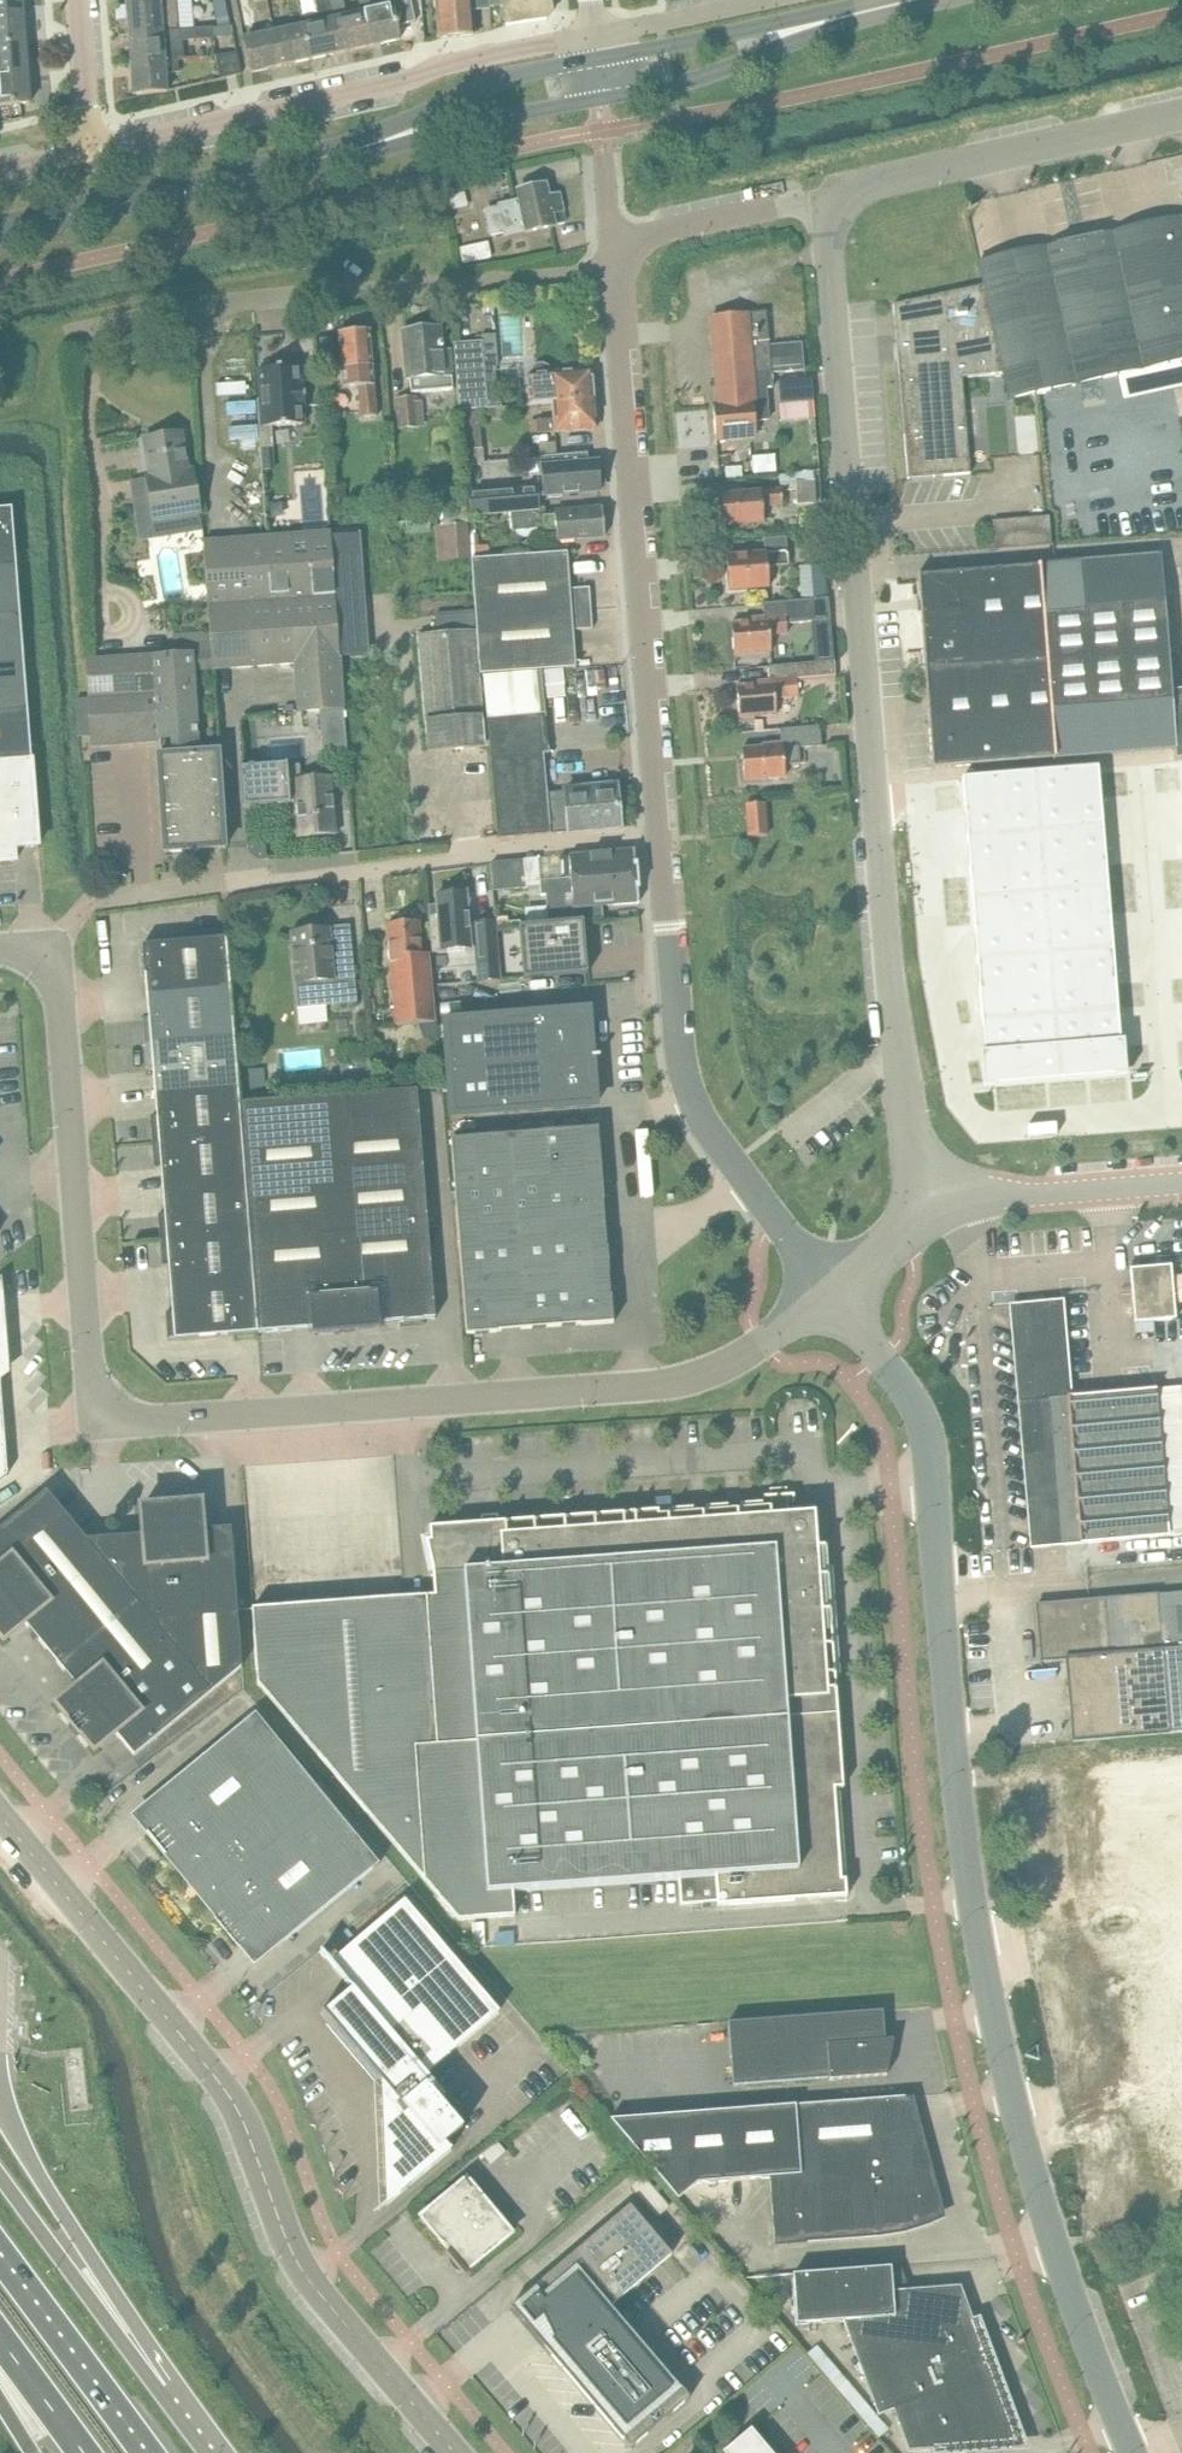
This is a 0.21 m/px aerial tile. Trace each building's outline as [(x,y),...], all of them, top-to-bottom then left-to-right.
[(22,0),(0,0),(0,14),(23,12),(22,0)] [(229,23),(224,0),(212,0),(217,25),(229,23)] [(321,22),(302,26),(309,60),(338,53),(327,0),(316,0),(321,22)] [(338,53),(368,47),(361,13),(350,15),(347,0),(327,0),(338,53)] [(368,47),(400,40),(397,26),(415,22),(411,0),(390,0),(391,6),(361,13),(368,47)] [(437,37),(476,34),(473,0),(435,0),(437,37)] [(490,8),(503,6),(506,25),(546,19),(551,12),(550,0),(489,0),(490,8)] [(162,30),(160,1),(126,3),(128,33),(162,30)] [(0,14),(0,44),(25,43),(23,12),(0,14)] [(214,26),(194,28),(194,39),(214,38),(214,26)] [(225,26),(214,26),(214,38),(226,37),(225,26)] [(302,26),(273,32),(280,66),(309,60),(302,26)] [(162,30),(128,33),(131,64),(178,59),(178,58),(184,58),(182,40),(194,39),(194,28),(162,30)] [(280,66),(273,32),(243,39),(251,72),(280,66)] [(0,44),(0,74),(28,72),(25,43),(0,44)] [(214,55),(218,78),(240,73),(235,54),(214,55)] [(179,72),(178,59),(131,64),(133,94),(167,91),(166,73),(179,72)] [(28,72),(0,74),(0,105),(30,103),(28,72)] [(499,205),(499,206),(500,208),(486,211),(491,235),(505,231),(505,234),(527,230),(527,231),(554,225),(551,214),(563,211),(559,194),(548,197),(545,185),(518,191),(520,201),(499,205)] [(1004,373),(1009,399),(1181,361),(1181,222),(1181,217),(978,262),(984,285),(1004,373)] [(1004,373),(984,285),(893,304),(908,479),(970,473),(961,377),(1004,373)] [(481,303),(482,313),(494,312),(493,302),(481,303)] [(757,374),(772,373),(804,370),(802,343),(769,346),(766,311),(711,316),(719,405),(736,403),(736,402),(754,400),(752,383),(758,383),(757,374)] [(439,329),(403,332),(405,356),(407,378),(410,378),(411,392),(415,392),(453,389),(452,375),(450,351),(441,352),(441,347),(443,347),(443,343),(440,343),(439,329)] [(373,366),(372,354),(370,330),(338,332),(341,369),(357,367),(361,413),(376,412),(372,366),(373,366)] [(488,408),(487,391),(482,340),(453,343),(459,410),(488,408)] [(262,400),(257,400),(260,448),(273,447),(272,426),(302,424),(301,406),(305,406),(304,385),(299,385),(298,366),(289,367),(288,361),(268,363),(269,369),(259,369),(262,400)] [(553,402),(594,399),(594,398),(591,370),(590,370),(590,369),(551,372),(551,370),(548,366),(543,364),(538,364),(533,367),(531,372),(533,403),(529,403),(529,405),(553,402)] [(736,403),(719,405),(713,405),(716,439),(756,436),(755,420),(769,419),(766,388),(773,387),(772,373),(757,374),(758,383),(752,383),(754,400),(736,402),(736,403)] [(778,382),(780,404),(814,401),(813,397),(811,379),(778,382)] [(416,398),(396,399),(399,428),(418,426),(416,398)] [(594,399),(553,402),(554,419),(536,420),(537,433),(596,428),(594,400),(594,399)] [(482,414),(463,415),(465,449),(485,447),(482,414)] [(199,513),(196,494),(192,470),(188,471),(181,433),(144,439),(150,477),(147,477),(151,501),(154,520),(199,513)] [(582,453),(540,457),(543,495),(601,491),(601,484),(605,484),(604,467),(599,468),(599,461),(583,463),(582,453)] [(773,457),(751,459),(753,473),(774,471),(773,457)] [(813,471),(795,473),(797,503),(816,501),(813,471)] [(472,512),(540,507),(538,490),(536,490),(536,482),(524,483),(525,491),(514,492),(514,484),(473,487),(474,495),(470,496),(472,512)] [(345,489),(332,490),(333,507),(347,506),(345,489)] [(781,490),(721,494),(724,526),(764,523),(762,507),(783,505),(781,490)] [(16,567),(12,508),(0,509),(0,568),(16,567)] [(555,513),(543,514),(543,510),(510,512),(512,531),(541,528),(542,540),(557,539),(557,540),(581,538),(605,535),(603,508),(579,510),(554,512),(555,513)] [(1050,516),(994,520),(996,549),(1052,545),(1050,516)] [(469,546),(467,524),(444,526),(448,560),(470,558),(469,546)] [(331,532),(267,537),(271,601),(335,596),(331,532)] [(271,601),(267,537),(203,542),(208,605),(271,601)] [(469,546),(470,558),(470,559),(471,559),(489,558),(488,545),(472,546),(469,546)] [(787,551),(726,556),(729,590),(769,586),(767,567),(789,565),(787,551)] [(471,559),(475,611),(480,675),(576,668),(573,630),(592,629),(589,587),(570,589),(567,552),(489,558),(471,559)] [(917,576),(932,768),(1055,758),(1175,748),(1175,759),(1181,758),(1181,688),(1169,689),(1158,556),(1054,564),(996,569),(941,574),(917,576)] [(823,564),(799,566),(802,600),(826,598),(823,564)] [(16,567),(0,568),(0,617),(20,616),(16,567)] [(340,660),(335,596),(271,601),(276,665),(297,663),(340,660)] [(747,621),(732,623),(734,655),(771,652),(770,634),(787,633),(786,623),(787,623),(830,620),(829,601),(828,598),(826,598),(802,600),(763,604),(764,618),(746,619),(747,621)] [(276,665),(271,601),(208,605),(213,669),(276,665)] [(434,614),(436,634),(418,636),(425,722),(426,727),(428,752),(484,747),(482,717),(483,717),(480,675),(475,611),(434,614)] [(0,617),(0,714),(28,712),(20,616),(0,617)] [(198,739),(198,738),(192,652),(153,655),(156,693),(90,698),(93,746),(198,739)] [(153,655),(87,660),(90,698),(156,693),(153,655)] [(752,685),(737,686),(739,718),(776,715),(775,698),(798,696),(797,679),(835,676),(834,661),(768,666),(769,681),(752,682),(752,685)] [(0,714),(0,762),(31,760),(28,712),(0,714)] [(540,714),(488,719),(498,838),(621,827),(617,785),(564,790),(565,800),(548,802),(540,714)] [(800,764),(799,747),(823,745),(821,726),(781,729),(782,743),(762,745),(762,747),(742,749),(744,780),(785,777),(784,765),(800,764)] [(225,848),(219,752),(158,756),(164,852),(225,848)] [(15,862),(14,848),(38,846),(31,760),(0,762),(0,863),(15,862)] [(332,777),(323,777),(322,772),(302,774),(303,779),(301,779),(300,765),(288,766),(287,763),(285,763),(285,765),(243,768),(246,805),(288,801),(289,803),(291,803),(290,802),(295,801),(298,837),(337,834),(332,777)] [(1098,767),(962,778),(984,1052),(985,1063),(987,1083),(1122,1072),(1120,1052),(1121,1052),(1120,1040),(1098,767)] [(746,804),(748,830),(749,836),(767,835),(765,803),(746,804)] [(548,923),(583,920),(603,918),(602,906),(639,903),(634,850),(569,855),(571,878),(540,880),(541,895),(546,894),(548,923)] [(429,911),(432,952),(441,952),(442,952),(470,949),(466,892),(459,892),(459,887),(443,889),(443,894),(437,894),(438,910),(437,910),(437,911),(432,912),(432,910),(429,911)] [(478,982),(500,980),(495,920),(473,922),(478,982)] [(583,920),(548,923),(519,926),(520,932),(521,931),(523,960),(522,960),(524,978),(531,978),(531,976),(545,975),(545,977),(588,973),(587,967),(586,967),(584,939),(585,938),(583,920)] [(435,1023),(429,954),(422,955),(419,921),(387,924),(389,948),(395,1026),(435,1023)] [(355,1001),(352,971),(350,947),(331,949),(329,930),(313,932),(310,929),(300,930),(297,933),(292,934),(294,958),(296,982),(313,981),(315,1005),(355,1001)] [(147,996),(230,989),(226,939),(143,946),(147,996)] [(230,989),(147,996),(149,1019),(142,1019),(144,1045),(234,1038),(230,989)] [(444,1021),(452,1116),(596,1105),(594,1073),(592,1073),(591,1058),(600,1058),(600,1055),(590,1056),(589,1042),(591,1042),(589,1010),(444,1021)] [(238,1087),(234,1038),(144,1045),(146,1071),(153,1070),(155,1093),(238,1087)] [(238,1087),(155,1093),(157,1117),(150,1117),(152,1143),(242,1136),(239,1104),(238,1087)] [(250,1234),(259,1333),(312,1328),(313,1333),(381,1328),(380,1323),(435,1318),(417,1090),(239,1104),(242,1136),(246,1185),(250,1234)] [(459,1237),(605,1225),(603,1201),(604,1201),(598,1127),(452,1139),(459,1237)] [(242,1136),(152,1143),(154,1169),(161,1168),(162,1191),(246,1185),(242,1136)] [(246,1185),(162,1191),(164,1215),(158,1215),(160,1241),(250,1234),(246,1185)] [(607,1247),(605,1225),(459,1237),(467,1334),(497,1332),(497,1331),(582,1324),(582,1325),(613,1322),(611,1296),(610,1295),(609,1273),(610,1273),(608,1248),(607,1247)] [(259,1333),(250,1234),(160,1241),(162,1267),(168,1266),(172,1313),(166,1313),(168,1341),(216,1337),(216,1336),(259,1333)] [(1171,1265),(1130,1269),(1135,1322),(1176,1318),(1171,1265)] [(1169,1534),(1168,1523),(1156,1389),(1071,1397),(1063,1299),(1061,1299),(1062,1301),(1011,1306),(1017,1376),(1016,1376),(1031,1547),(1055,1545),(1080,1542),(1169,1534)] [(257,1683),(458,1920),(514,1916),(512,1891),(679,1879),(681,1904),(716,1901),(717,1906),(847,1896),(845,1879),(843,1879),(835,1789),(843,1788),(842,1775),(838,1775),(832,1689),(827,1689),(827,1677),(835,1675),(826,1546),(817,1547),(815,1512),(789,1514),(787,1488),(770,1489),(771,1506),(762,1507),(762,1503),(740,1504),(741,1508),(728,1509),(727,1505),(706,1507),(706,1511),(693,1512),(693,1508),(671,1509),(672,1513),(659,1514),(658,1510),(632,1512),(633,1516),(624,1517),(624,1513),(503,1521),(503,1526),(499,1526),(498,1515),(481,1516),(481,1527),(443,1530),(442,1526),(429,1527),(430,1540),(426,1541),(432,1570),(434,1595),(252,1608),(257,1683)] [(238,1624),(231,1528),(203,1530),(200,1503),(141,1507),(143,1535),(86,1539),(46,1491),(0,1529),(0,1636),(4,1641),(25,1623),(78,1687),(57,1705),(94,1751),(116,1733),(134,1756),(242,1667),(238,1624)] [(1109,1598),(1037,1604),(1042,1661),(1066,1658),(1073,1741),(1181,1732),(1181,1592),(1109,1598)] [(256,1713),(182,1774),(163,1790),(178,1808),(153,1828),(246,1943),(271,1922),(286,1940),(305,1925),(380,1863),(256,1713)] [(1091,1760),(1104,1931),(1152,1928),(1174,2228),(1181,2228),(1181,1753),(1091,1760)] [(389,2117),(383,2117),(386,2185),(388,2185),(388,2184),(393,2184),(399,2192),(387,2202),(388,2203),(407,2188),(451,2150),(445,2143),(462,2128),(439,2100),(444,2096),(425,2074),(499,2012),(405,1900),(348,1948),(330,1964),(352,1989),(324,2012),(323,2010),(321,2011),(393,2095),(388,2100),(389,2117)] [(886,2051),(885,2040),(883,2010),(728,2022),(733,2085),(829,2078),(829,2079),(887,2075),(891,2050),(886,2051)] [(775,2246),(783,2245),(807,2243),(806,2236),(877,2230),(903,2226),(926,2219),(937,2214),(906,2097),(914,2097),(914,2095),(610,2119),(678,2199),(698,2182),(770,2177),(775,2246)] [(497,2140),(481,2153),(490,2164),(506,2151),(497,2140)] [(631,2189),(655,2217),(669,2205),(645,2177),(631,2189)] [(421,2221),(429,2229),(449,2250),(446,2252),(466,2275),(469,2272),(467,2270),(512,2233),(467,2178),(421,2221)] [(631,2448),(690,2398),(570,2256),(535,2285),(545,2296),(541,2299),(538,2294),(520,2310),(533,2326),(544,2317),(553,2338),(545,2346),(631,2448)] [(793,2274),(794,2298),(796,2324),(843,2321),(878,2416),(893,2410),(908,2450),(951,2447),(957,2446),(969,2442),(980,2435),(989,2426),(994,2414),(997,2402),(997,2389),(994,2377),(960,2286),(893,2291),(891,2267),(793,2274)] [(751,2428),(722,2452),(723,2452),(772,2452),(751,2428)]
